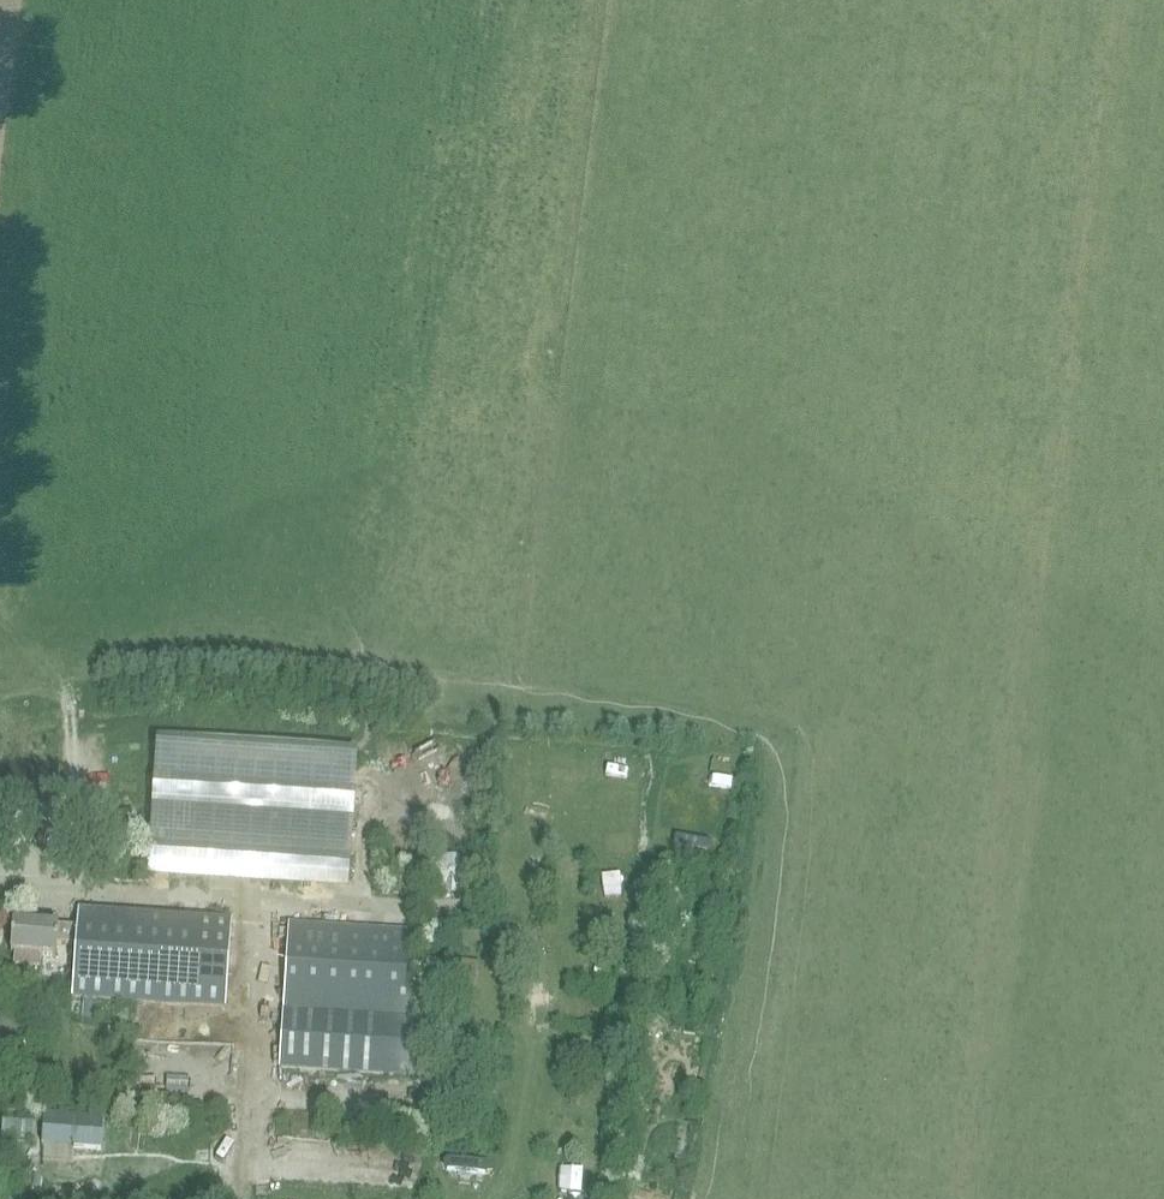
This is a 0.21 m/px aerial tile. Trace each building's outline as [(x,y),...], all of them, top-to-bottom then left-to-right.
[(148,877),(348,890),(357,753),(158,740),(148,877)] [(14,921),(12,953),(16,953),(16,963),(40,965),(41,955),(56,956),(57,944),(77,945),(73,996),(226,1007),(232,918),(79,908),(78,925),(14,921)] [(288,923),(283,1010),(279,1069),(414,1078),(416,1020),(398,1018),(400,996),(411,996),(411,980),(412,955),(413,932),(288,923)] [(102,1122),(44,1118),(42,1147),(100,1152),(102,1122)]
